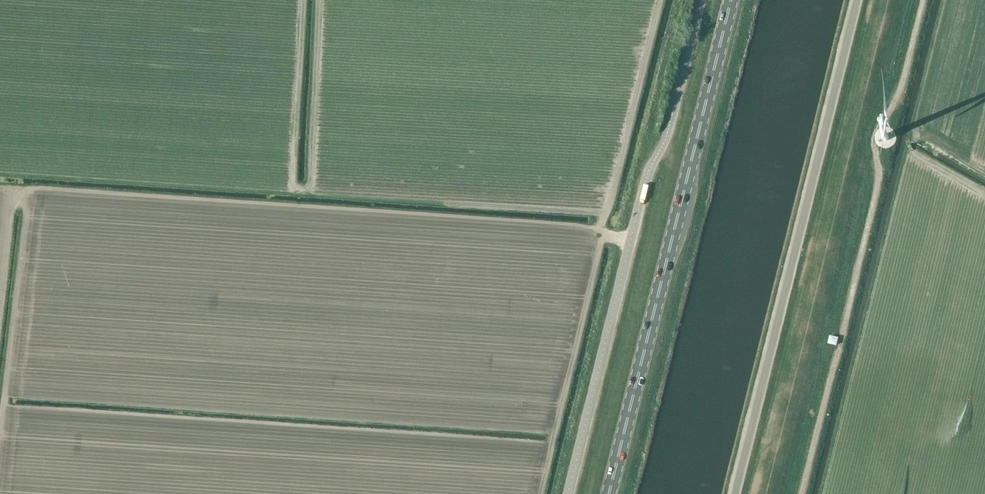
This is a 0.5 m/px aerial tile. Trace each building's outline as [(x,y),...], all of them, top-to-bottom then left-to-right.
[(837,346),(839,338),(830,336),(828,344),(837,346)]
